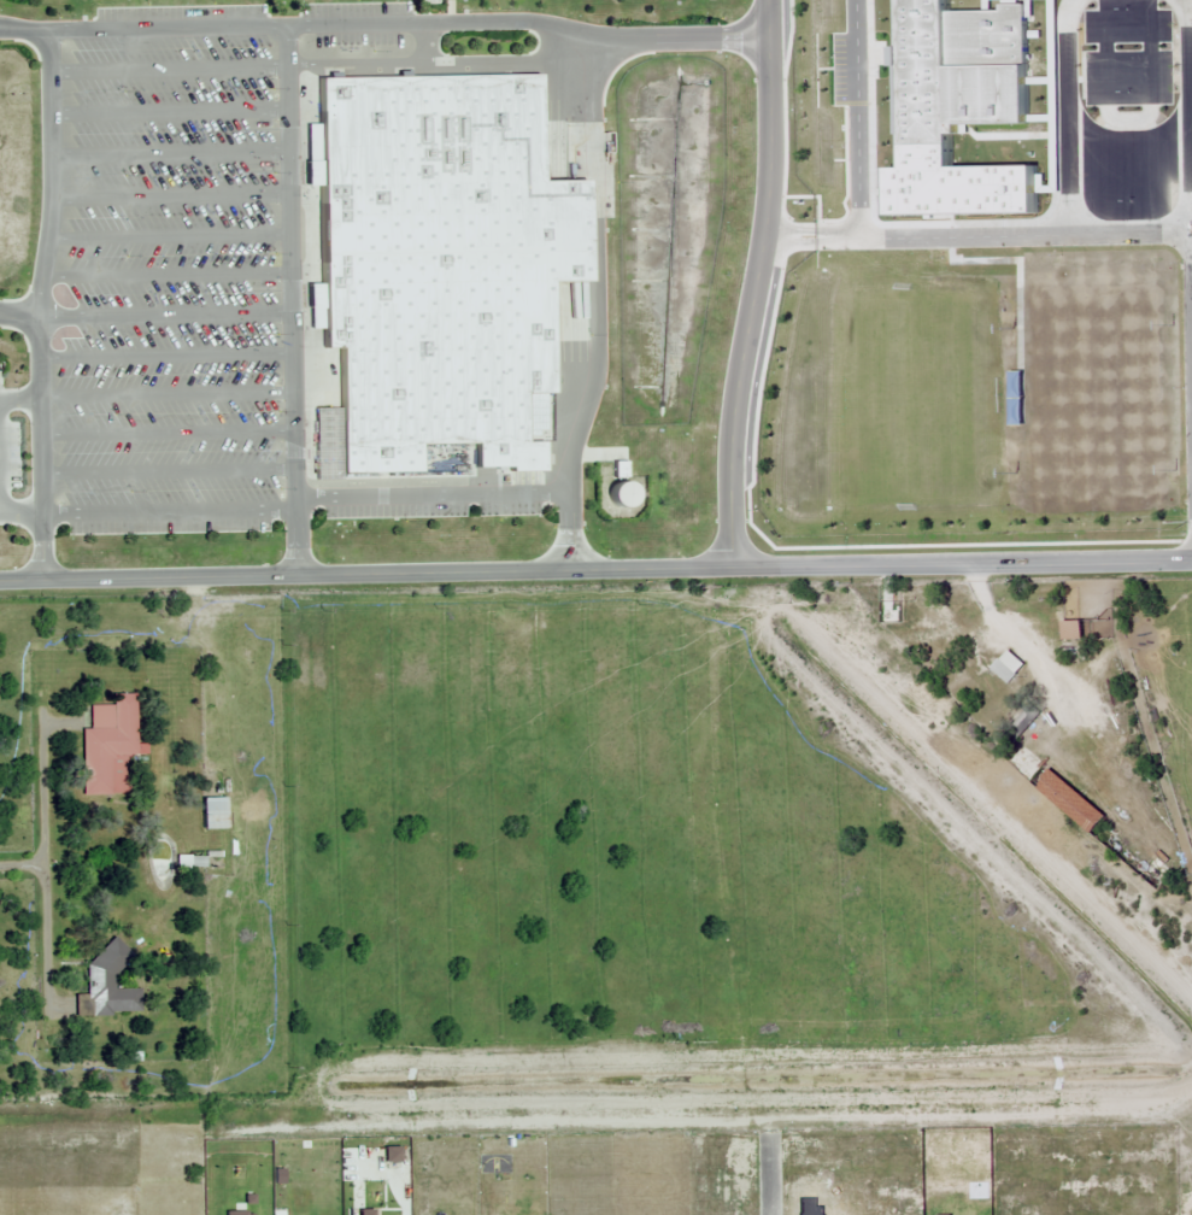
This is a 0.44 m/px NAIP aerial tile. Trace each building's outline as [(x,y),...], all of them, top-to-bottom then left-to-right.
[(998,5),(998,0),(1024,0),(1026,123),(959,124),(959,135),(951,135),(951,155),(1038,155),(1038,213),(887,216),(887,158),(899,158),(899,127),(897,127),(896,59),(892,59),(892,37),(898,37),(897,0),(947,0),(947,6),(998,5)] [(318,78),(538,75),(539,182),(585,181),(586,281),(548,281),(551,441),(542,441),(542,454),(548,453),(550,464),(542,465),(544,471),(507,472),(507,468),(474,468),(474,444),(419,445),(419,472),(341,474),(339,347),(323,348),(322,328),(310,328),(310,307),(309,307),(307,283),(322,283),(321,184),(306,184),(305,160),(307,160),(306,124),(319,123),(318,78)] [(1061,639),(1091,639),(1091,620),(1061,620),(1061,639)] [(1022,672),(1003,654),(986,672),(1005,690),(1022,672)] [(82,729),(82,795),(110,795),(110,756),(135,756),(135,694),(113,694),(113,706),(90,706),(90,729),(82,729)] [(1007,731),(1017,740),(1039,713),(1029,704),(1007,731)] [(1044,766),(1029,783),(1089,834),(1104,816),(1044,766)] [(201,797),(201,829),(225,829),(225,797),(201,797)] [(201,867),(201,857),(186,857),(186,859),(176,859),(176,867),(201,867)] [(74,1015),(137,1014),(136,989),(113,989),(113,972),(130,954),(113,938),(87,965),(87,995),(74,995),(74,1015)]
